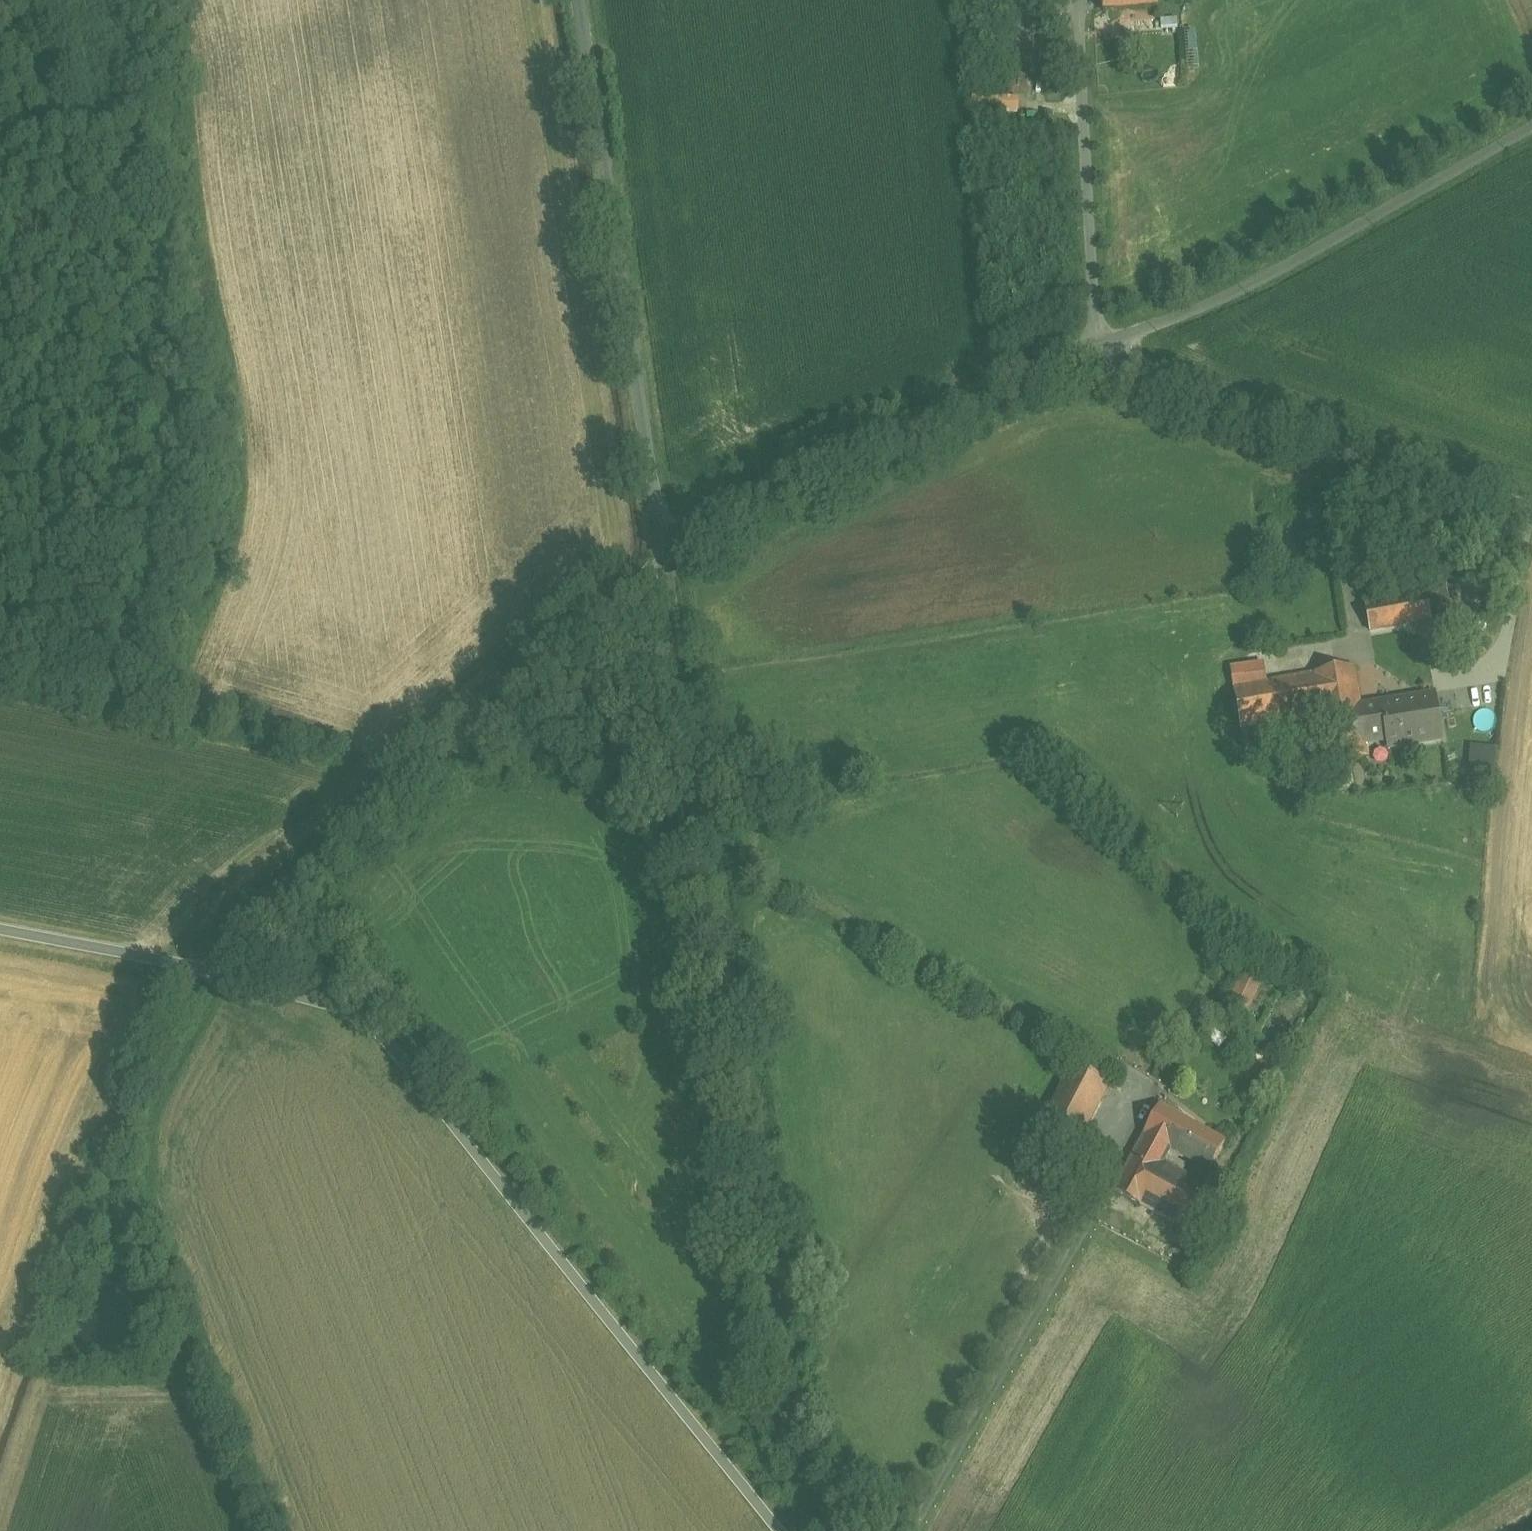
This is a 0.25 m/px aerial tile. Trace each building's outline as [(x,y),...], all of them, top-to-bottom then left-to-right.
[(1104,14),(1160,10),(1159,0),(1103,0),(1104,14)] [(1019,97),(972,97),(972,112),(1019,112),(1019,97)] [(1446,577),(1425,581),(1432,620),(1453,616),(1446,577)] [(1425,581),(1364,593),(1371,631),(1432,620),(1425,581)] [(1354,667),(1316,673),(1317,674),(1236,688),(1247,755),(1274,750),(1271,726),(1324,717),(1332,764),(1368,758),(1366,743),(1361,708),(1354,667)] [(1436,696),(1361,708),(1366,743),(1388,739),(1389,747),(1443,739),(1436,696)] [(1475,777),(1501,778),(1501,747),(1476,746),(1475,777)] [(1245,970),(1235,998),(1258,1007),(1268,979),(1245,970)] [(1110,1085),(1075,1066),(1045,1123),(1080,1142),(1110,1085)] [(1226,1143),(1162,1107),(1128,1170),(1154,1185),(1165,1164),(1172,1150),(1211,1171),(1226,1143)] [(1080,1142),(1045,1123),(1036,1139),(1071,1158),(1080,1142)] [(1165,1164),(1154,1185),(1128,1170),(1116,1191),(1180,1227),(1203,1185),(1165,1164)]
